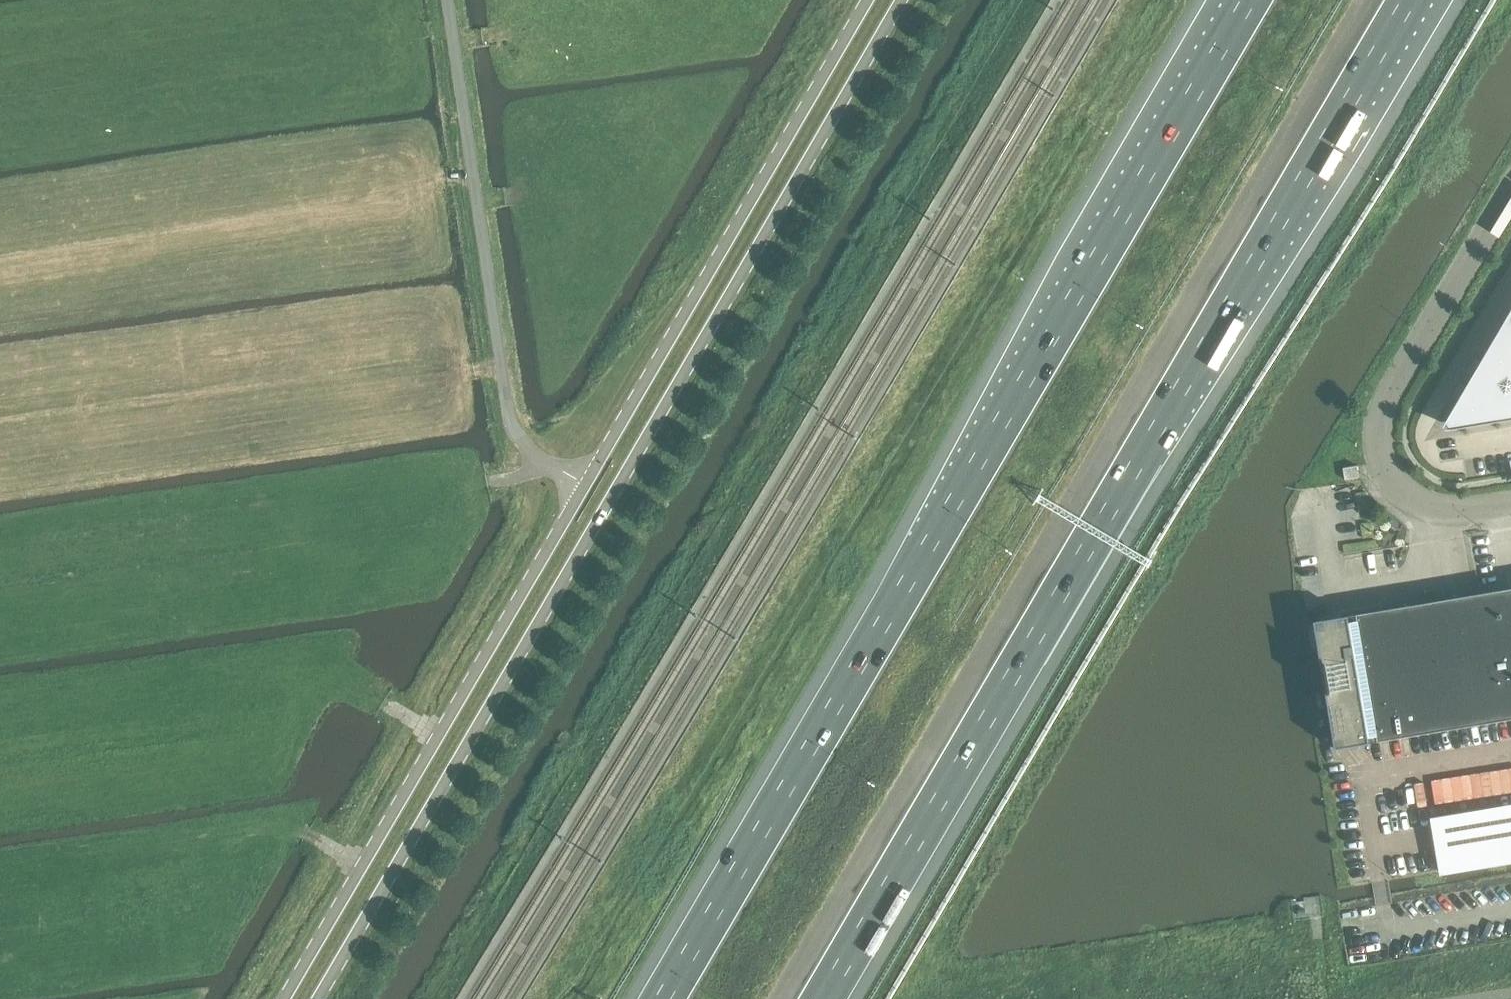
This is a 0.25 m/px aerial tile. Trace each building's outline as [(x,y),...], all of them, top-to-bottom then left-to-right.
[(1454,411),(1463,424),(1510,417),(1510,313),(1454,411)] [(1345,479),(1359,476),(1357,465),(1343,467),(1345,479)] [(1342,620),(1333,624),(1326,631),(1322,640),(1322,649),(1328,692),(1324,693),(1334,748),(1510,718),(1510,588),(1342,616),(1342,620)] [(1493,770),(1433,773),(1434,794),(1494,791),(1493,770)] [(1510,856),(1510,797),(1431,809),(1439,867),(1510,856)]
